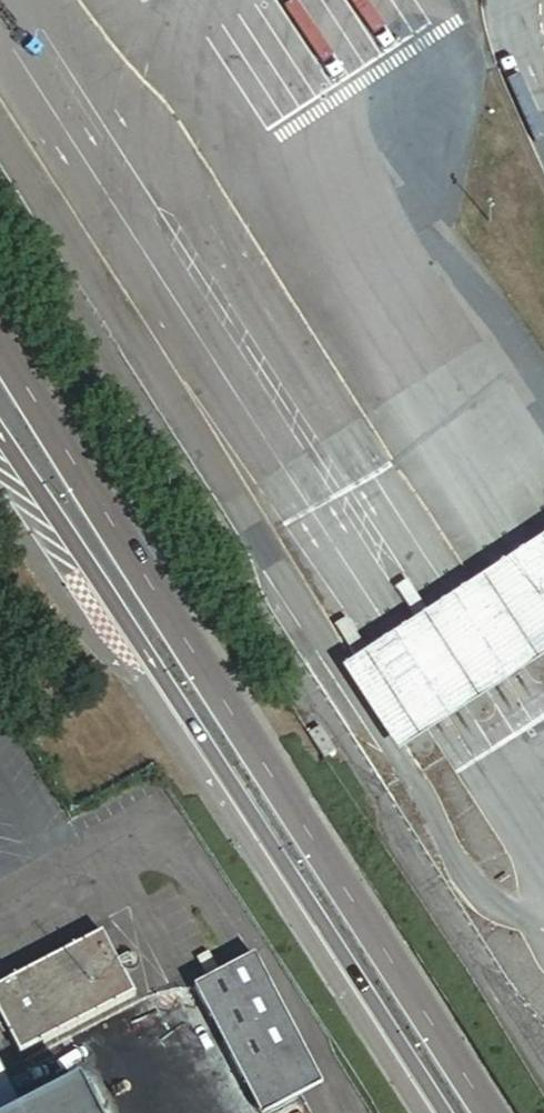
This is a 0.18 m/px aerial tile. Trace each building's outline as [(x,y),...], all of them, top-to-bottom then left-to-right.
[(346,669),(399,753),(436,728),(456,714),(543,653),(543,530),(499,562),(406,627),(381,644),(346,669)] [(0,987),(0,1012),(22,1054),(137,997),(105,934),(0,987)] [(245,1077),(303,1047),(256,957),(199,988),(245,1077)] [(303,1047),(245,1077),(264,1112),(268,1112),(324,1088),(303,1047)] [(0,1076),(0,1112),(20,1112),(0,1076)] [(79,1094),(48,1112),(90,1112),(79,1094)]
